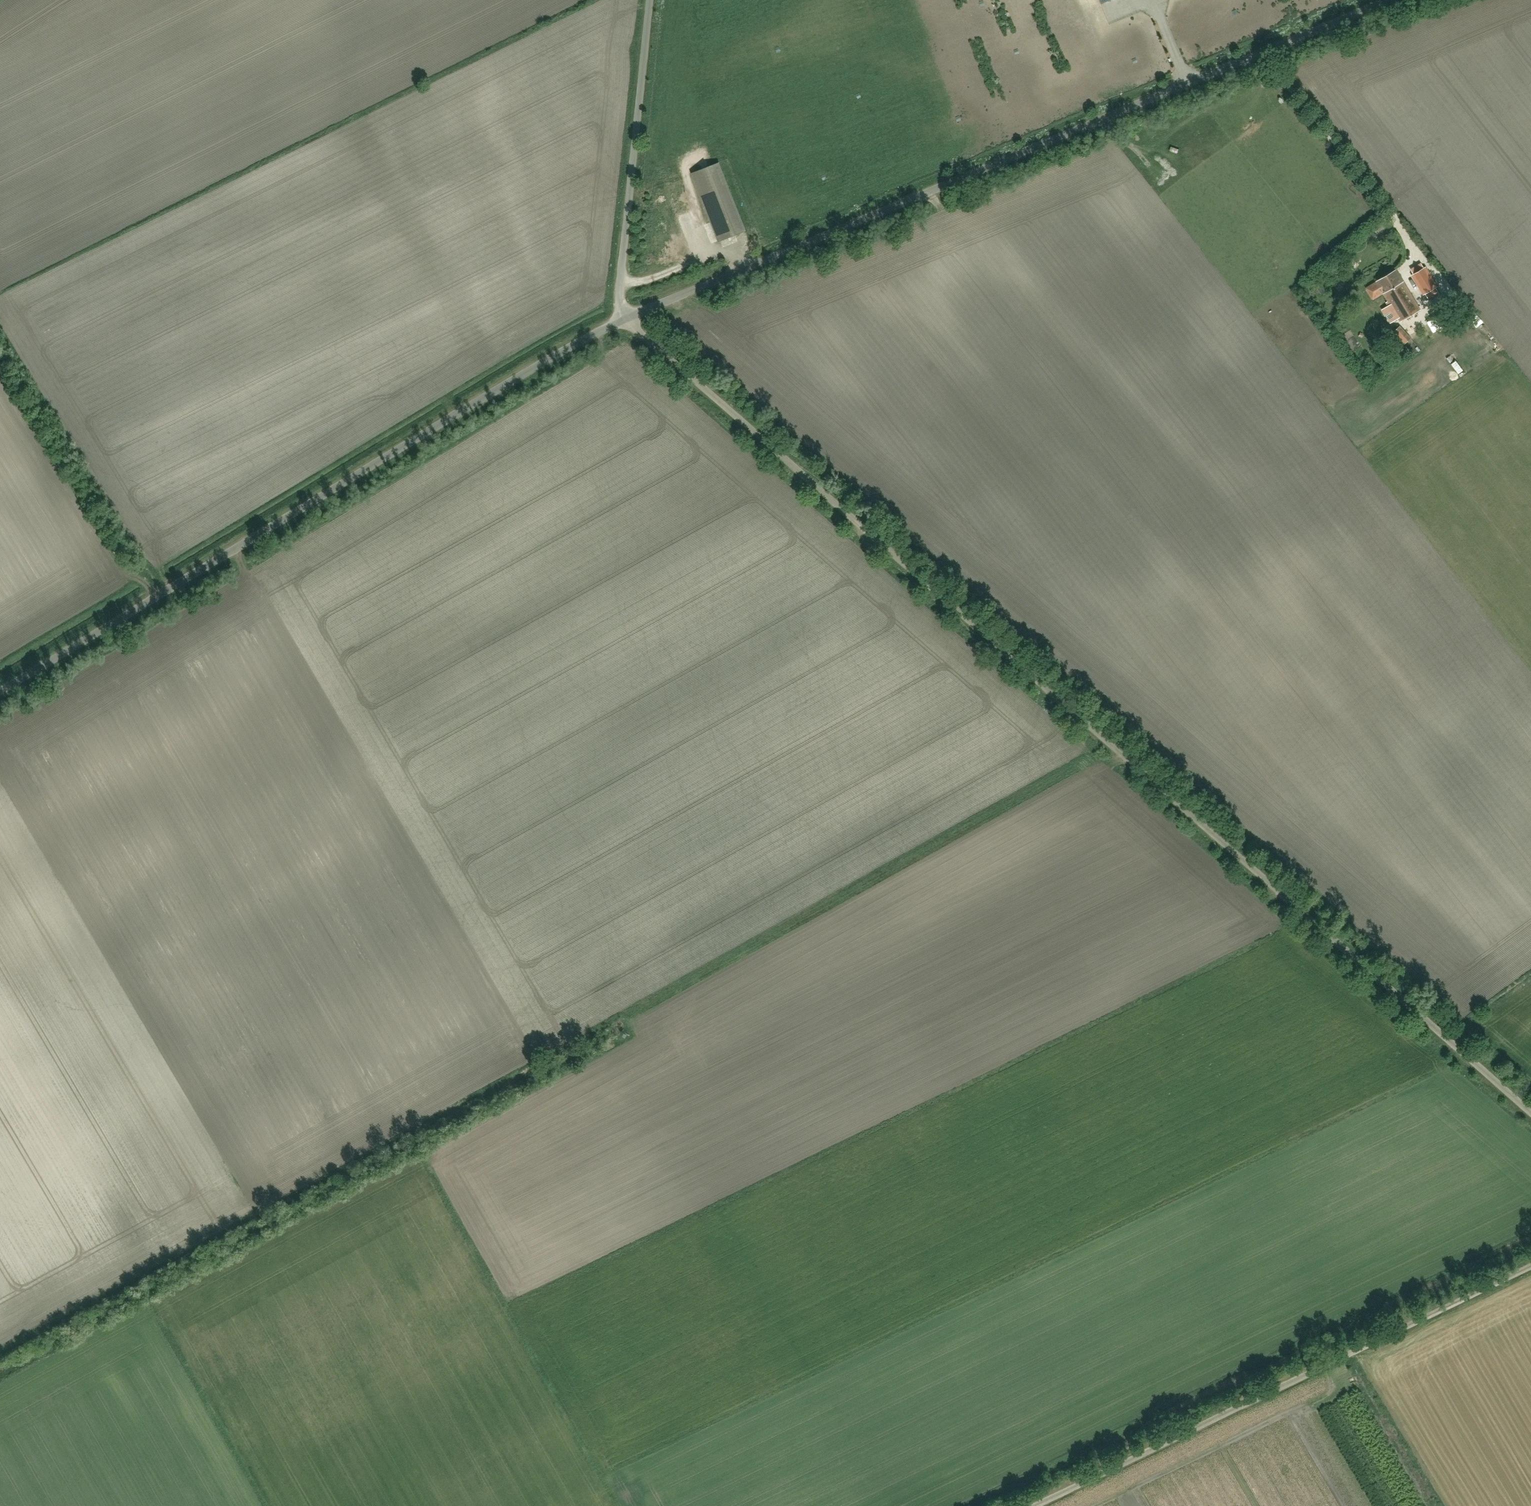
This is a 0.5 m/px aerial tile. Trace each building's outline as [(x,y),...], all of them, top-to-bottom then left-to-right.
[(717,162),(688,174),(714,238),(743,227),(717,162)] [(1423,267),(1408,277),(1421,297),(1436,287),(1423,267)] [(1394,271),(1371,284),(1394,322),(1417,309),(1394,271)] [(1399,324),(1389,332),(1400,346),(1410,338),(1399,324)]
